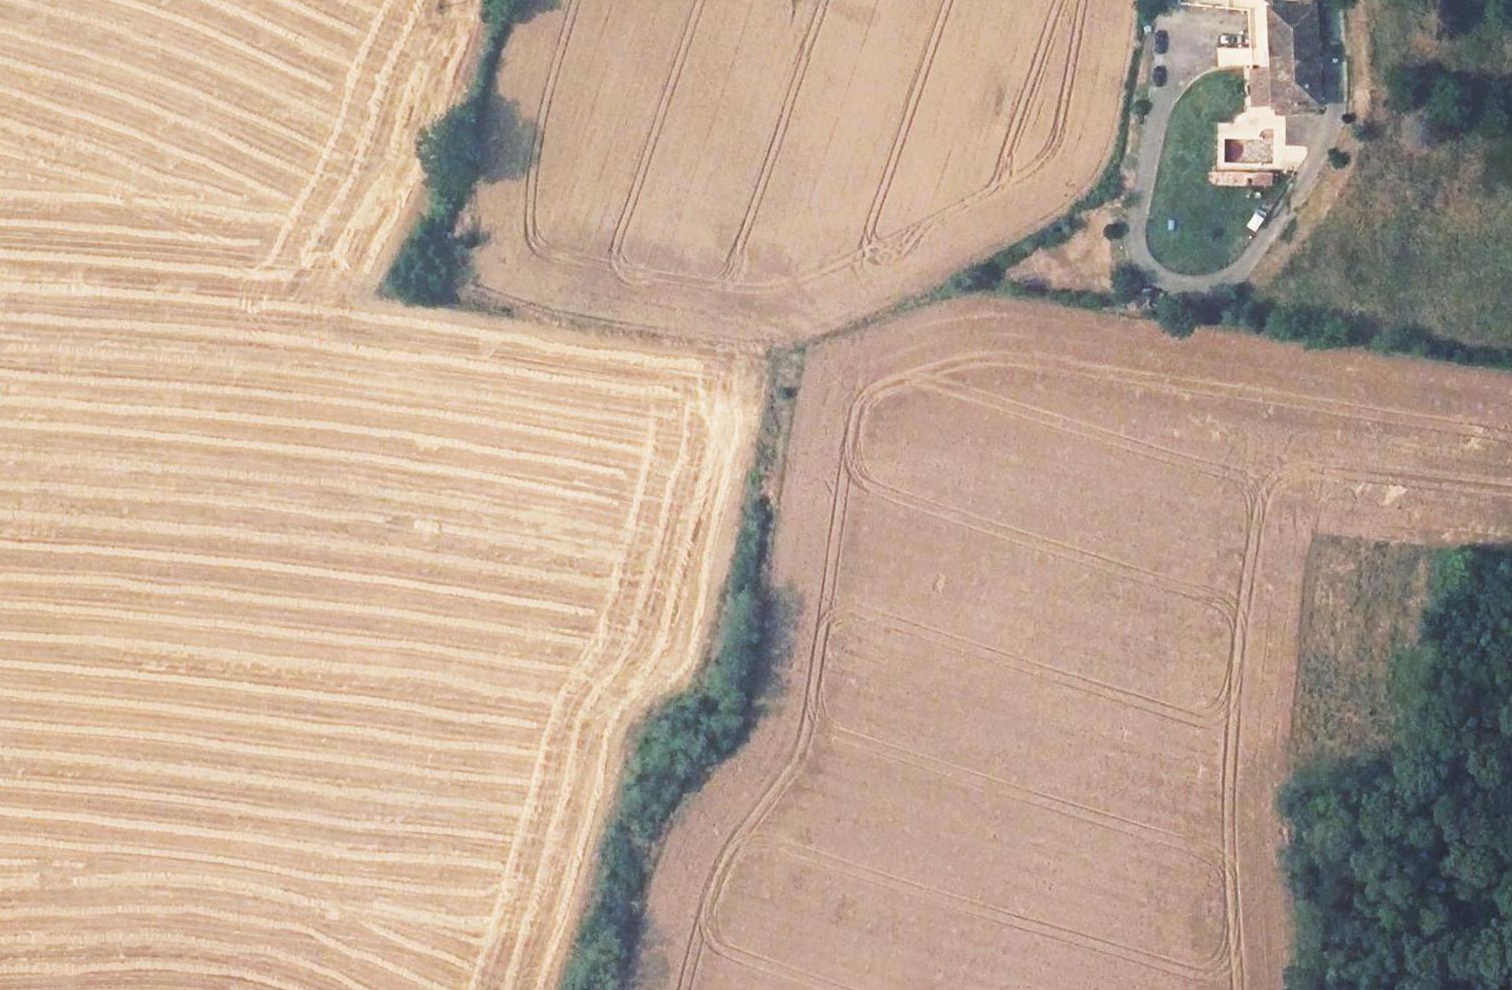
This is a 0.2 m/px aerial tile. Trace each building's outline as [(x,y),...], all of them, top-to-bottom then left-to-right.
[(1249,109),(1250,109),(1271,108),(1269,79),(1264,10),(1277,9),(1275,0),(1224,0),(1223,9),(1242,12),(1249,109)] [(1264,10),(1269,79),(1271,108),(1318,106),(1316,87),(1312,6),(1277,9),(1264,10)]
